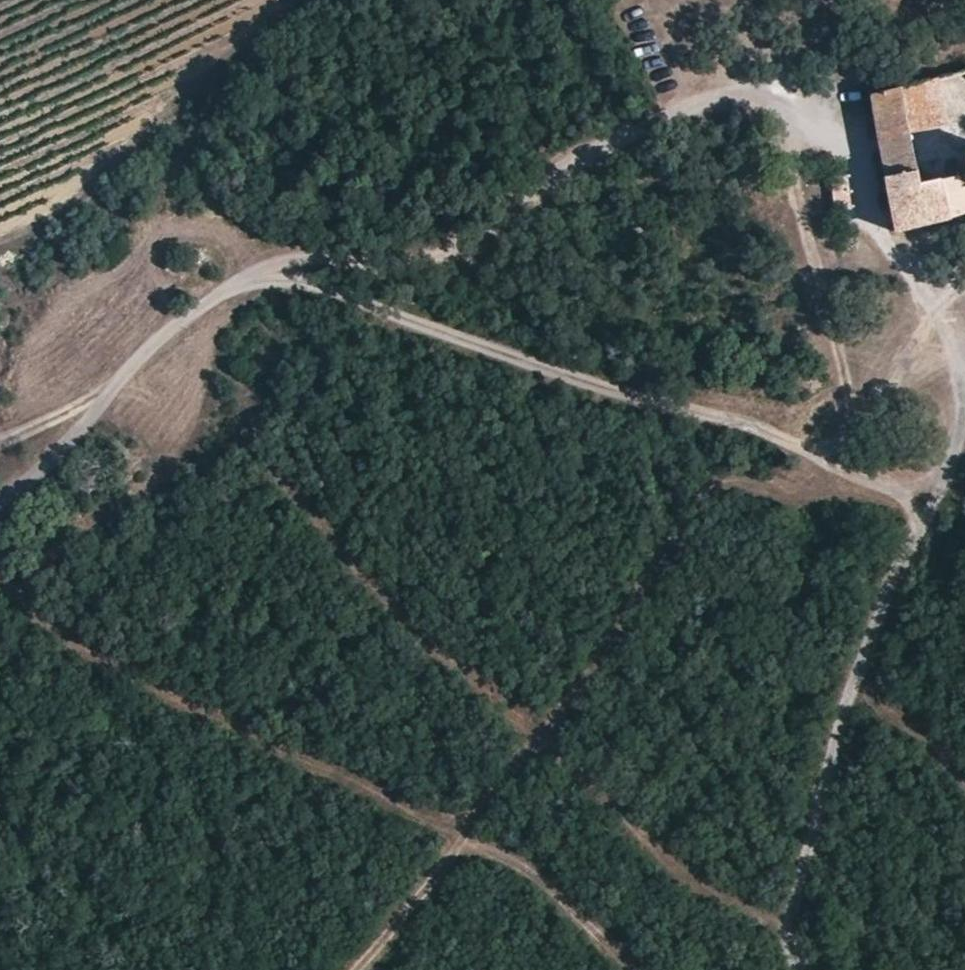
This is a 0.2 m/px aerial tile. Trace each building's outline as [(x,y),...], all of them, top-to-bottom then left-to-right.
[(913,131),(964,118),(964,70),(903,86),(913,131)] [(898,230),(952,221),(952,216),(964,214),(964,176),(923,185),(913,131),(903,86),(874,93),(884,150),(898,230)]
